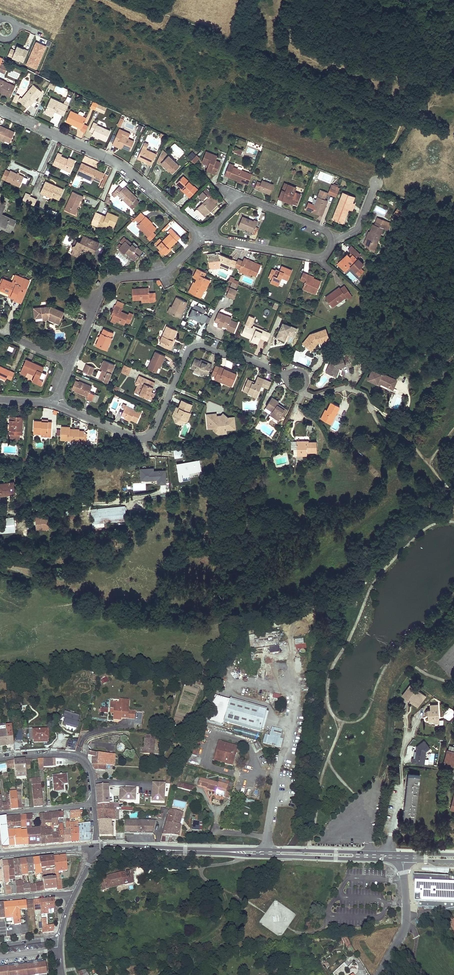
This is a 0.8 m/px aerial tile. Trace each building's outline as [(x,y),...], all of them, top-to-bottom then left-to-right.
[(28,61),(38,66),(46,46),(36,42),(28,61)] [(11,49),(8,56),(23,63),(28,51),(17,47),(15,51),(11,49)] [(11,97),(15,86),(0,79),(0,92),(11,97)] [(34,99),(35,99),(42,92),(34,85),(22,98),(23,99),(21,102),(27,107),(29,104),(34,99)] [(413,95),(408,94),(408,96),(403,95),(402,100),(411,102),(413,95)] [(415,97),(412,111),(421,113),(422,106),(419,104),(421,98),(415,97)] [(68,106),(64,104),(51,98),(45,112),(53,116),(55,111),(64,115),(68,106)] [(83,116),(78,114),(71,111),(66,122),(72,124),(73,123),(79,126),(78,127),(82,129),(87,118),(83,116)] [(92,135),(106,141),(111,131),(97,125),(97,124),(94,122),(90,131),(93,132),(92,135)] [(8,129),(0,125),(0,139),(4,138),(6,139),(10,142),(15,132),(10,130),(9,131),(7,131),(8,129)] [(113,143),(122,147),(123,148),(130,151),(134,142),(128,139),(130,134),(120,129),(113,143)] [(145,159),(144,161),(151,165),(156,154),(146,149),(148,144),(144,142),(138,156),(145,159)] [(211,159),(213,154),(206,151),(202,162),(209,165),(206,171),(216,174),(220,162),(216,161),(211,159)] [(166,157),(161,152),(157,161),(160,164),(161,163),(166,168),(172,174),(180,166),(168,155),(166,157)] [(74,162),(68,159),(61,156),(62,155),(58,153),(53,164),(70,172),(74,162)] [(194,163),(199,158),(196,155),(191,160),(194,163)] [(95,171),(95,169),(81,163),(77,174),(78,174),(84,177),(85,175),(93,179),(101,182),(105,174),(97,170),(96,171),(95,171)] [(225,176),(236,180),(244,183),(248,184),(252,175),(233,167),(234,165),(229,164),(225,176)] [(6,170),(2,178),(20,186),(22,181),(24,177),(10,171),(10,172),(6,170)] [(187,193),(186,194),(190,197),(198,189),(183,176),(176,183),(182,188),(187,193)] [(270,194),(274,185),(262,180),(258,179),(255,189),(270,194)] [(45,193),(51,196),(59,199),(64,190),(45,181),(40,193),(44,194),(45,193)] [(286,191),(282,190),(279,199),(290,203),(291,202),(297,204),(301,195),(294,192),(296,188),(288,185),(286,191)] [(136,199),(131,193),(132,192),(125,186),(123,188),(120,186),(114,192),(117,195),(118,194),(133,209),(139,201),(136,199)] [(211,199),(215,195),(207,187),(199,195),(202,199),(201,200),(203,203),(194,211),(202,219),(206,216),(205,215),(204,214),(210,209),(210,210),(217,205),(215,203),(211,199)] [(328,193),(321,190),(312,212),(322,216),(328,201),(325,200),(328,193)] [(82,200),(84,196),(73,191),(65,209),(75,214),(78,209),(76,209),(80,200),(82,200)] [(343,193),(341,198),(353,203),(355,197),(343,193)] [(37,200),(30,196),(27,202),(34,206),(37,200)] [(344,216),(345,216),(348,209),(352,210),(355,203),(353,203),(341,198),(333,219),(341,223),(344,216)] [(0,203),(0,225),(2,226),(2,225),(5,226),(4,227),(4,228),(11,231),(16,220),(2,214),(5,206),(5,205),(0,203)] [(404,213),(402,211),(398,209),(394,215),(400,220),(404,213)] [(107,217),(106,216),(102,215),(97,226),(105,230),(108,224),(115,227),(119,217),(109,213),(107,217)] [(140,213),(135,218),(136,219),(140,223),(145,217),(140,213)] [(147,221),(149,219),(146,216),(145,217),(140,223),(137,225),(148,237),(153,232),(157,228),(152,224),(151,224),(147,221)] [(258,221),(254,220),(253,221),(242,216),(238,227),(253,233),(258,221)] [(381,223),(376,221),(375,225),(373,224),(370,232),(367,240),(366,240),(364,244),(368,248),(374,251),(383,228),(385,229),(387,221),(382,219),(381,223)] [(163,242),(158,247),(164,254),(170,248),(169,247),(170,246),(171,247),(181,237),(171,228),(168,231),(170,234),(163,242)] [(156,235),(153,232),(148,237),(151,240),(156,235)] [(75,245),(72,246),(73,250),(72,252),(79,255),(80,253),(83,252),(84,249),(94,254),(100,242),(84,234),(80,241),(78,240),(75,245)] [(120,241),(123,244),(126,241),(131,245),(132,244),(124,237),(120,241)] [(126,241),(123,244),(122,245),(120,244),(118,246),(120,248),(119,249),(124,254),(126,252),(135,260),(139,256),(138,255),(142,251),(137,246),(136,248),(132,244),(131,245),(126,241)] [(344,261),(342,259),(337,264),(346,273),(351,267),(356,272),(358,270),(361,274),(364,271),(360,267),(363,264),(358,259),(361,256),(360,255),(351,246),(348,249),(351,252),(350,253),(351,253),(352,255),(350,256),(349,255),(347,253),(345,256),(346,258),(344,261)] [(216,255),(216,254),(208,255),(209,265),(214,264),(214,266),(220,266),(229,269),(230,265),(232,266),(233,263),(231,263),(232,259),(220,254),(219,253),(219,255),(216,255)] [(247,261),(248,260),(244,258),(243,261),(238,259),(237,261),(235,267),(240,269),(251,274),(256,276),(260,266),(253,263),(253,265),(251,263),(251,262),(247,261)] [(283,272),(280,271),(276,269),(275,271),(272,278),(271,280),(279,283),(283,285),(284,282),(286,283),(288,279),(288,280),(292,270),(285,267),(283,272)] [(308,276),(309,275),(303,272),(300,279),(306,282),(304,286),(310,289),(309,291),(316,294),(321,281),(313,278),(308,276)] [(195,283),(190,292),(200,298),(204,290),(205,291),(210,280),(196,273),(194,278),(197,279),(195,283)] [(13,280),(12,282),(3,279),(1,284),(0,283),(0,289),(10,293),(12,294),(11,295),(14,296),(13,298),(13,299),(21,302),(29,281),(18,277),(16,282),(13,280)] [(347,299),(352,296),(345,286),(341,289),(340,287),(336,290),(337,291),(331,294),(331,293),(325,297),(332,307),(346,297),(347,299)] [(230,287),(226,296),(234,299),(237,291),(230,287)] [(149,299),(149,302),(154,301),(154,293),(149,293),(149,288),(132,289),(133,300),(141,299),(149,299)] [(173,307),(170,313),(179,317),(187,302),(177,297),(172,307),(173,307)] [(202,308),(195,304),(189,317),(193,319),(193,318),(204,323),(208,316),(200,312),(202,308)] [(116,310),(113,316),(111,319),(116,321),(124,324),(125,322),(129,324),(133,314),(129,312),(128,315),(121,311),(122,308),(116,305),(114,309),(116,310)] [(48,316),(49,318),(59,323),(64,312),(50,306),(34,308),(35,318),(42,317),(48,316)] [(222,316),(223,314),(218,312),(215,321),(219,323),(218,326),(222,328),(223,325),(224,324),(228,326),(227,327),(227,329),(234,332),(238,323),(231,320),(232,318),(227,316),(226,318),(222,316)] [(264,339),(267,332),(263,330),(262,332),(252,328),(251,327),(255,317),(249,315),(241,334),(250,338),(252,339),(251,340),(258,343),(260,337),(264,339)] [(289,333),(289,335),(294,337),(297,329),(283,323),(278,334),(286,338),(288,334),(288,333),(289,333)] [(171,345),(174,338),(177,330),(167,326),(160,341),(162,342),(160,345),(170,350),(172,346),(171,345)] [(102,333),(101,333),(96,345),(107,350),(112,338),(112,337),(114,333),(104,328),(102,333)] [(309,345),(313,348),(319,341),(320,342),(329,339),(325,329),(310,334),(303,343),(307,347),(309,345)] [(160,365),(161,366),(165,356),(155,351),(148,369),(156,372),(158,367),(160,365)] [(338,368),(346,365),(342,356),(331,361),(326,372),(337,377),(341,369),(338,368)] [(194,369),(204,373),(207,375),(212,364),(208,362),(208,364),(201,361),(195,358),(191,368),(194,369)] [(40,371),(42,366),(26,359),(20,373),(26,376),(27,374),(34,377),(32,381),(42,385),(47,374),(42,372),(40,371)] [(103,371),(102,371),(99,378),(107,382),(114,365),(104,360),(101,369),(103,369),(104,370),(103,371)] [(131,367),(124,364),(121,372),(128,375),(131,367)] [(94,368),(87,365),(84,372),(91,375),(94,368)] [(12,378),(15,373),(0,366),(0,377),(6,380),(7,378),(7,376),(12,378)] [(220,378),(233,383),(237,374),(220,367),(219,367),(215,366),(212,374),(216,376),(215,379),(219,381),(220,378)] [(389,387),(393,378),(381,373),(381,374),(372,370),(368,379),(377,383),(378,382),(381,383),(389,387)] [(143,387),(139,394),(152,400),(154,396),(150,394),(151,391),(153,386),(149,384),(150,381),(140,376),(137,381),(138,384),(143,387)] [(252,382),(253,381),(248,379),(243,390),(253,395),(254,393),(258,394),(262,385),(266,387),(268,381),(258,377),(256,383),(254,383),(252,382)] [(232,386),(233,383),(220,378),(219,381),(232,386)] [(92,386),(79,381),(79,382),(75,380),(72,388),(75,390),(75,391),(88,396),(87,399),(95,402),(98,395),(90,392),(92,386)] [(277,404),(278,403),(279,402),(272,397),(266,407),(264,410),(280,420),(286,410),(277,404)] [(188,412),(189,412),(192,404),(182,400),(179,408),(175,410),(173,416),(174,419),(181,422),(185,421),(188,412)] [(334,414),(336,415),(340,406),(331,402),(327,410),(326,410),(321,419),(329,423),(334,414)] [(131,419),(137,422),(141,412),(123,404),(122,407),(125,409),(121,415),(125,417),(125,416),(131,419)] [(191,413),(189,412),(188,412),(185,421),(181,422),(174,419),(175,422),(180,424),(187,421),(191,413)] [(220,430),(220,433),(226,433),(226,430),(236,429),(234,417),(228,418),(223,414),(221,415),(220,418),(216,418),(216,416),(216,413),(206,415),(208,428),(213,428),(217,427),(220,430)] [(11,430),(9,430),(8,434),(10,434),(20,435),(22,435),(23,417),(11,416),(10,424),(11,424),(11,430)] [(48,422),(42,422),(34,421),(34,431),(41,432),(41,434),(41,436),(47,436),(47,434),(51,434),(52,422),(48,422)] [(84,440),(84,433),(84,431),(79,431),(70,430),(70,429),(70,427),(62,427),(62,429),(61,435),(61,439),(79,440),(84,440)] [(87,434),(84,433),(84,440),(79,440),(78,445),(84,445),(86,444),(87,434)] [(307,443),(307,441),(297,441),(297,455),(307,455),(307,452),(317,451),(317,442),(309,442),(309,443),(307,443)] [(183,450),(174,451),(175,459),(184,458),(183,450)] [(199,460),(177,463),(179,479),(182,479),(181,472),(200,469),(199,460)] [(141,468),(141,478),(157,477),(158,482),(166,482),(165,469),(154,470),(154,467),(141,468)] [(15,493),(14,482),(0,484),(0,495),(15,493)] [(116,521),(126,520),(125,506),(91,510),(93,524),(116,521)] [(48,516),(36,517),(36,529),(48,529),(48,516)] [(15,531),(13,517),(0,519),(0,533),(15,531)] [(418,706),(426,696),(411,684),(408,688),(408,693),(405,698),(410,701),(411,700),(418,706)] [(260,732),(267,710),(230,699),(230,701),(229,703),(223,701),(223,699),(215,697),(203,721),(222,726),(223,721),(260,732)] [(128,711),(129,701),(120,700),(119,704),(113,704),(111,703),(110,709),(114,709),(114,713),(113,719),(118,720),(118,718),(120,718),(127,719),(128,711)] [(435,723),(439,723),(438,705),(430,705),(431,710),(428,710),(428,715),(429,721),(433,721),(435,723)] [(79,715),(65,711),(63,717),(65,717),(63,723),(77,727),(79,721),(77,721),(79,715)] [(280,738),(281,736),(273,734),(274,731),(281,733),(282,730),(272,727),(270,736),(280,738)] [(256,740),(258,734),(246,729),(244,735),(256,740)] [(48,739),(48,730),(38,730),(33,731),(33,739),(33,740),(34,740),(48,739)] [(12,731),(0,732),(0,747),(14,745),(12,731)] [(196,756),(202,733),(199,732),(193,755),(196,756)] [(153,755),(155,740),(154,740),(155,736),(147,735),(146,739),(145,739),(145,742),(146,742),(146,743),(145,743),(144,748),(143,753),(153,755)] [(281,748),(283,739),(280,738),(270,736),(268,735),(266,744),(272,745),(272,744),(275,745),(275,746),(281,748)] [(74,750),(76,742),(68,740),(66,748),(74,750)] [(412,759),(412,763),(424,764),(426,752),(430,749),(424,741),(417,747),(416,751),(415,759),(414,759),(412,759)] [(233,766),(238,747),(218,742),(213,761),(233,766)] [(450,745),(448,750),(444,763),(453,766),(453,763),(453,760),(453,757),(453,746),(450,745)] [(111,763),(111,755),(97,753),(88,752),(88,757),(92,757),(92,765),(93,765),(106,765),(106,762),(111,763)] [(114,766),(115,755),(111,755),(111,763),(106,762),(106,765),(114,766)] [(56,765),(55,759),(43,759),(43,767),(56,767),(56,765)] [(26,766),(25,760),(21,760),(21,761),(19,761),(19,760),(14,761),(14,768),(15,777),(27,776),(26,769),(26,766)] [(408,774),(403,818),(415,819),(420,775),(408,774)] [(63,785),(63,782),(65,781),(65,776),(53,777),(54,792),(55,792),(55,793),(60,792),(64,792),(63,785)] [(227,786),(219,784),(200,778),(198,785),(205,787),(205,786),(208,786),(207,787),(207,789),(215,791),(216,788),(217,789),(216,791),(216,794),(229,798),(230,795),(232,788),(231,787),(227,786)] [(43,806),(40,784),(32,785),(34,807),(43,806)] [(153,784),(152,801),(163,802),(164,785),(153,784)] [(109,804),(108,785),(96,786),(98,805),(109,804)] [(135,801),(136,790),(120,789),(119,800),(135,801)] [(17,797),(16,792),(9,793),(10,795),(10,799),(11,810),(18,809),(17,799),(17,797)] [(229,817),(237,797),(230,795),(229,798),(229,802),(224,815),(229,817)] [(11,810),(10,799),(6,800),(7,803),(2,804),(3,811),(11,810)] [(179,825),(182,813),(170,809),(163,834),(179,835),(180,825),(179,825)] [(115,820),(114,810),(98,810),(98,820),(112,820),(115,820)] [(21,828),(20,816),(13,817),(14,828),(14,831),(15,846),(23,846),(22,840),(21,831),(21,830),(18,830),(18,828),(21,828)] [(6,817),(0,818),(0,832),(2,847),(4,848),(9,847),(7,831),(7,828),(6,817)] [(14,828),(13,817),(6,817),(7,828),(14,828)] [(113,836),(113,827),(112,827),(112,820),(98,820),(99,825),(99,827),(99,836),(113,836)] [(153,835),(156,822),(125,821),(124,834),(153,835)] [(79,842),(78,825),(78,822),(73,823),(70,823),(66,823),(65,824),(66,829),(71,829),(71,842),(79,842)] [(91,840),(90,823),(78,825),(79,842),(90,841),(91,840)] [(40,837),(40,829),(32,829),(32,831),(27,831),(28,845),(41,845),(40,837)] [(65,856),(53,857),(55,867),(55,872),(58,872),(67,871),(65,856)] [(55,867),(53,857),(39,859),(41,869),(46,869),(46,870),(50,869),(50,868),(55,867)] [(32,859),(25,860),(28,875),(35,874),(32,859)] [(39,859),(32,859),(35,874),(35,875),(42,874),(41,869),(39,859)] [(20,860),(13,861),(15,877),(22,876),(22,875),(20,860)] [(25,860),(20,860),(22,875),(28,875),(25,860)] [(13,861),(8,862),(10,879),(13,879),(13,881),(13,882),(13,886),(11,886),(12,894),(17,894),(16,882),(15,877),(13,861)] [(132,871),(104,877),(107,888),(134,883),(132,871)] [(416,882),(416,902),(419,902),(419,910),(423,910),(423,908),(437,909),(438,909),(441,908),(442,912),(453,909),(453,883),(449,883),(450,876),(414,875),(413,882),(416,882)] [(47,877),(42,878),(43,883),(45,891),(57,890),(55,876),(52,877),(52,879),(47,879),(47,877)] [(22,881),(16,882),(17,894),(24,893),(23,884),(22,881)] [(30,884),(25,885),(25,883),(23,884),(24,893),(31,892),(30,885),(30,884)] [(43,883),(36,884),(37,892),(45,891),(43,883)] [(55,899),(40,900),(40,910),(41,914),(43,914),(43,910),(49,909),(54,908),(55,899)] [(14,918),(15,925),(20,924),(19,909),(27,909),(27,908),(26,901),(3,903),(5,918),(14,918)] [(42,921),(43,933),(53,932),(54,932),(54,931),(54,926),(47,926),(46,920),(42,921)] [(355,952),(346,936),(340,936),(335,937),(336,939),(339,939),(341,943),(344,941),(351,954),(355,952)] [(198,961),(193,956),(190,959),(195,964),(198,961)] [(191,968),(195,964),(190,959),(186,962),(191,968)] [(45,962),(0,967),(0,974),(47,974),(45,962)] [(349,968),(344,963),(333,973),(334,974),(342,974),(349,968)]
